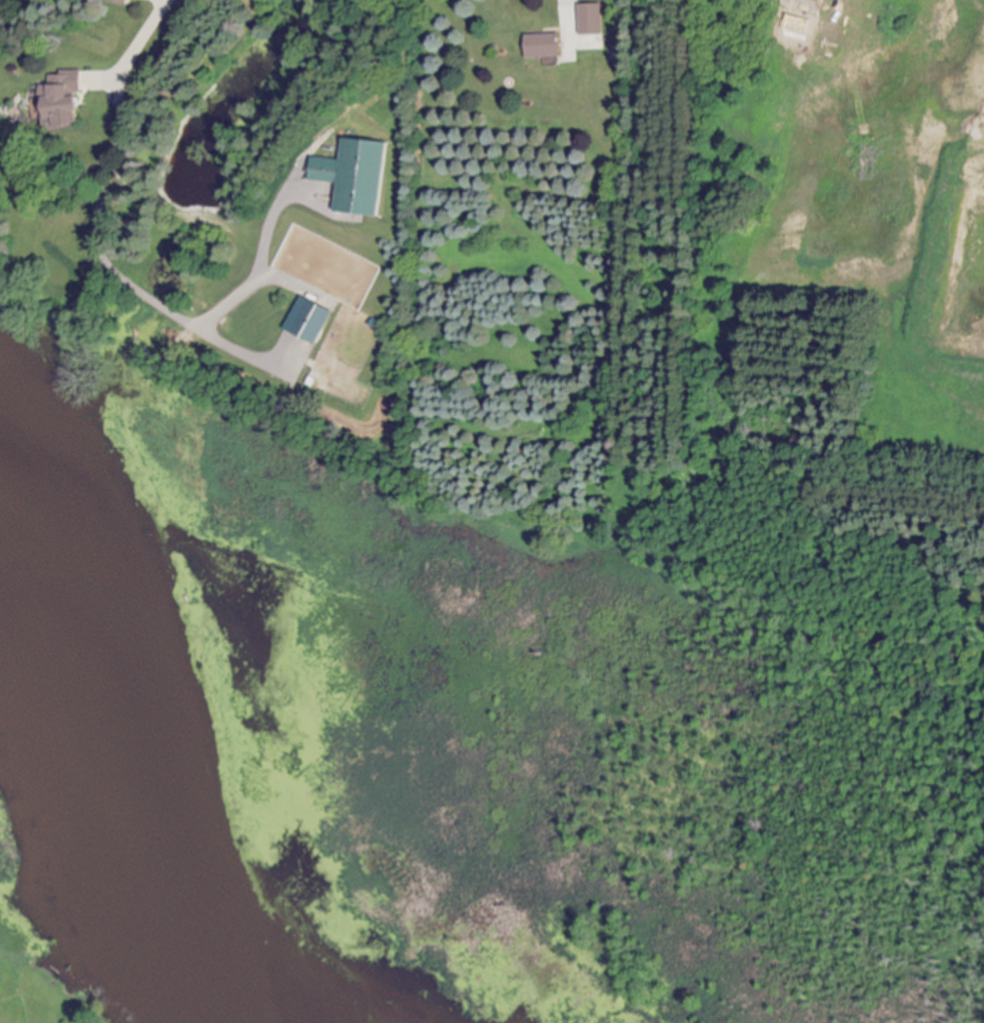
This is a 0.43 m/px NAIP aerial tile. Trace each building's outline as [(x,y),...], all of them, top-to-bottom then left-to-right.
[(603,5),(580,6),(581,37),(604,36),(603,5)] [(563,37),(530,36),(529,58),(562,59),(563,37)] [(89,126),(84,96),(87,96),(83,71),(63,74),(64,76),(53,78),(54,86),(44,88),(51,132),(89,126)] [(391,145),(348,140),(346,162),(317,159),(315,182),(343,185),(340,214),(383,219),(391,145)] [(322,347),(337,312),(303,298),(288,332),(322,347)]
